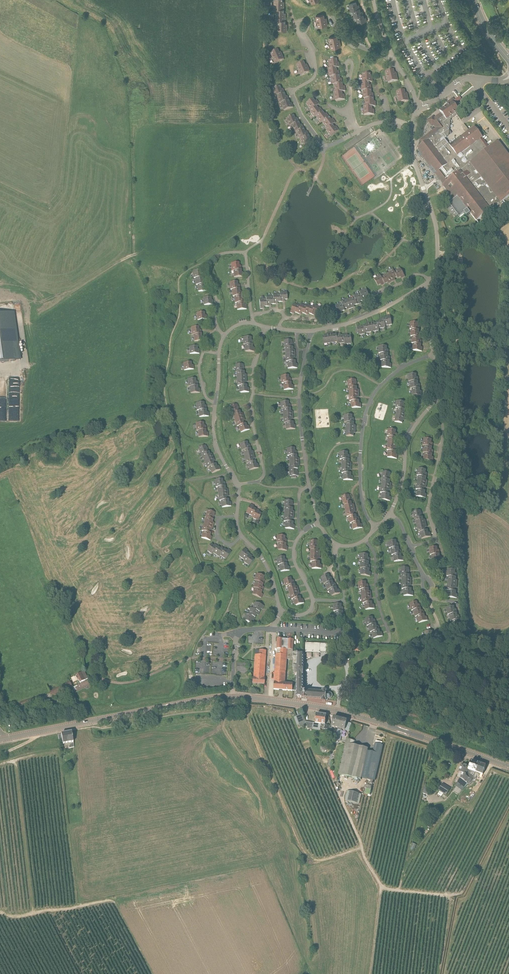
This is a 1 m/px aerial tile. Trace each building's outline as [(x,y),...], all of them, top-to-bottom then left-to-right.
[(274,9),(276,9),(284,9),(284,3),(282,3),(282,2),(282,0),(274,0),(274,9)] [(351,11),(352,11),(360,9),(359,6),(357,7),(357,6),(356,2),(349,4),(351,11)] [(284,9),(276,9),(275,20),(277,20),(285,20),(285,15),(284,15),(284,13),(284,9)] [(354,17),(356,17),(363,15),(363,13),(361,13),(361,12),(360,9),(352,11),(354,17)] [(324,14),(316,16),(318,27),(328,25),(327,20),(325,20),(325,19),(324,14)] [(358,24),(367,21),(366,19),(364,19),(364,18),(363,15),(356,17),(358,24)] [(285,20),(277,20),(277,31),(287,32),(287,26),(285,26),(285,25),(285,20)] [(337,36),(329,37),(331,49),(341,47),(340,41),(338,42),(338,41),(337,36)] [(278,49),(270,53),(275,63),(284,59),(282,54),(280,55),(279,54),(278,49)] [(328,60),(330,68),(340,67),(339,65),(338,65),(337,64),(337,59),(328,60)] [(303,62),(296,65),(301,76),(310,72),(308,66),(306,67),(305,66),(303,62)] [(336,67),(328,68),(329,77),(339,75),(339,73),(337,73),(337,72),(336,67)] [(393,69),(385,71),(388,83),(398,80),(396,75),(395,75),(394,74),(393,69)] [(362,74),(362,82),(369,82),(373,82),(372,79),(371,79),(370,73),(362,74)] [(339,75),(331,77),(332,85),(334,84),(342,83),(342,81),(340,81),(340,80),(339,75)] [(362,82),(361,82),(361,90),(363,90),(371,90),(371,88),(369,88),(369,86),(369,82),(362,82)] [(342,83),(334,84),(335,92),(345,91),(345,88),(343,89),(343,88),(342,83)] [(275,96),(277,96),(284,93),(284,91),(282,91),(282,90),(280,86),(272,88),(275,96)] [(371,90),(363,90),(363,98),(365,98),(373,98),(373,96),(371,96),(371,95),(371,90)] [(404,90),(396,92),(399,103),(409,101),(407,95),(406,95),(405,94),(404,90)] [(342,91),(334,92),(335,101),(345,99),(344,97),(343,97),(342,96),(342,91)] [(279,103),(281,103),(289,100),(288,98),(286,98),(284,93),(277,96),(279,103)] [(313,98),(306,103),(311,110),(316,106),(319,104),(318,102),(316,103),(316,102),(313,98)] [(373,98),(365,98),(365,106),(372,106),(375,106),(375,104),(374,104),(373,103),(373,98)] [(289,100),(281,103),(284,111),(293,107),(292,105),(291,106),(290,105),(289,100)] [(483,137),(474,126),(450,145),(445,139),(447,137),(444,134),(449,130),(443,122),(459,110),(452,101),(450,103),(440,111),(441,113),(434,118),(433,116),(427,121),(432,126),(433,125),(436,128),(423,138),(426,141),(417,148),(437,173),(437,172),(440,176),(445,182),(442,185),(453,199),(457,196),(458,197),(449,204),(459,216),(459,217),(464,213),(466,216),(467,217),(471,214),(477,221),(490,211),(494,217),(507,208),(505,206),(507,205),(504,200),(508,196),(508,155),(498,141),(489,148),(482,137),(483,137)] [(311,110),(309,111),(315,118),(316,117),(323,112),(321,110),(320,111),(319,110),(316,106),(311,110)] [(365,106),(363,106),(364,115),(374,114),(374,112),(372,112),(372,111),(372,106),(365,106)] [(323,112),(316,117),(321,123),(322,122),(329,117),(327,115),(326,116),(325,115),(323,112)] [(290,126),(291,125),(299,122),(298,120),(296,120),(296,119),(294,115),(286,118),(290,126)] [(329,117),(322,122),(327,128),(332,124),(335,122),(334,120),(332,122),(332,121),(329,117)] [(295,133),(296,132),(304,128),(303,126),(301,127),(301,126),(299,122),(291,125),(295,133)] [(327,128),(326,129),(331,136),(339,130),(337,128),(336,129),(335,128),(332,124),(327,128)] [(300,139),(301,139),(309,135),(308,133),(306,134),(306,133),(304,128),(296,132),(300,139)] [(309,135),(301,139),(305,146),(314,142),(313,139),(311,140),(311,139),(309,135)] [(231,271),(233,271),(241,270),(241,266),(241,265),(239,265),(239,262),(231,263),(231,271)] [(400,268),(394,271),(397,277),(398,279),(401,277),(401,279),(402,278),(405,277),(400,268)] [(193,278),(195,278),(203,278),(203,274),(203,273),(201,273),(201,271),(201,270),(193,270),(193,278)] [(395,279),(397,277),(394,271),(393,270),(387,273),(392,282),(395,281),(395,280),(395,279)] [(387,273),(381,277),(385,284),(388,283),(388,284),(389,284),(392,282),(387,273)] [(385,284),(381,277),(381,275),(374,279),(378,286),(381,284),(381,286),(382,286),(385,284)] [(230,290),(232,290),(240,289),(240,285),(240,284),(238,285),(238,282),(230,282),(230,290)] [(360,293),(362,301),(366,300),(367,299),(366,298),(369,297),(366,289),(359,291),(360,293)] [(279,292),(279,294),(281,301),(281,302),(284,302),(284,300),(287,299),(287,291),(279,292)] [(353,295),(354,297),(357,305),(360,304),(361,303),(360,302),(362,301),(360,293),(353,295)] [(278,302),(281,301),(279,294),(273,294),(273,296),(274,304),(277,304),(278,304),(278,302)] [(271,304),(274,304),(273,296),(266,297),(266,299),(267,306),(268,306),(270,306),(271,306),(271,304)] [(211,297),(203,298),(203,305),(213,305),(213,301),(213,300),(211,300),(211,297)] [(354,306),(357,305),(354,297),(348,299),(351,309),(354,308),(355,307),(354,306)] [(264,306),(267,306),(266,299),(259,299),(260,309),(263,309),(264,309),(264,306)] [(341,301),(342,303),(344,309),(347,308),(347,310),(348,309),(351,309),(348,299),(341,301)] [(297,313),(300,306),(293,303),(290,313),(293,314),(294,314),(294,312),(297,313)] [(345,311),(344,309),(342,303),(335,305),(338,315),(341,314),(342,313),(342,312),(345,311)] [(300,304),(300,306),(297,313),(300,314),(301,315),(301,313),(304,314),(307,306),(300,304)] [(311,314),(314,307),(307,305),(307,306),(304,314),(307,315),(308,315),(309,314),(311,314)] [(314,305),(314,307),(311,314),(314,315),(315,316),(316,314),(319,315),(321,307),(314,305)] [(0,314),(0,365),(22,362),(16,312),(0,314)] [(205,315),(205,312),(196,313),(197,320),(207,319),(206,316),(206,315),(205,315)] [(384,318),(385,326),(392,325),(390,315),(386,315),(386,317),(384,318)] [(385,328),(385,326),(384,318),(380,318),(380,320),(377,321),(377,323),(379,329),(385,328)] [(379,331),(379,329),(377,323),(374,323),(374,321),(370,322),(372,332),(379,331)] [(364,325),(364,326),(366,333),(372,332),(370,322),(366,323),(367,324),(364,325)] [(409,329),(411,329),(419,330),(419,327),(420,326),(418,326),(418,323),(410,322),(409,329)] [(192,335),(193,335),(201,334),(201,331),(201,329),(199,330),(199,326),(191,327),(192,335)] [(366,334),(366,333),(364,326),(357,327),(357,328),(355,329),(356,334),(358,334),(358,335),(366,334)] [(331,343),(337,342),(336,334),(334,334),(333,333),(329,333),(331,343)] [(338,344),(345,343),(344,335),(341,335),(341,333),(336,334),(337,342),(338,344)] [(344,335),(345,343),(345,344),(352,343),(351,335),(348,336),(348,334),(344,335)] [(411,343),(413,343),(421,344),(421,341),(421,340),(420,340),(420,337),(412,336),(411,343)] [(284,348),(285,348),(292,347),(292,343),(292,340),(291,340),(290,338),(285,339),(285,340),(284,340),(284,348)] [(192,365),(191,362),(183,363),(184,370),(194,369),(193,366),(193,365),(192,365)] [(235,372),(236,372),(244,371),(243,367),(243,364),(242,364),(242,362),(236,363),(237,365),(235,365),(235,372)] [(348,387),(349,387),(356,387),(356,382),(356,380),(355,380),(355,378),(349,378),(349,380),(348,380),(348,387)] [(188,387),(190,387),(198,386),(198,383),(198,381),(196,382),(196,379),(188,379),(188,387)] [(395,408),(397,408),(405,410),(406,407),(406,406),(404,405),(405,402),(397,400),(395,408)] [(197,410),(198,410),(207,410),(206,406),(206,405),(204,405),(204,402),(196,403),(197,410)] [(232,414),(232,413),(239,411),(238,407),(237,404),(236,405),(235,403),(230,404),(231,406),(229,407),(232,414)] [(397,408),(396,415),(405,417),(406,413),(405,412),(405,410),(397,408)] [(240,411),(239,411),(232,413),(234,420),(244,417),(243,414),(242,413),(241,414),(240,411)] [(405,417),(396,415),(394,422),(402,423),(403,420),(405,420),(405,417)] [(237,426),(238,426),(244,423),(243,421),(245,420),(244,417),(234,420),(237,426)] [(204,422),(196,423),(196,427),(196,430),(198,430),(206,430),(206,426),(206,425),(204,425),(204,422)] [(246,423),(244,423),(238,426),(240,432),(250,429),(249,426),(248,425),(247,426),(246,423)] [(387,436),(389,436),(397,438),(397,435),(397,434),(396,433),(396,430),(388,429),(387,436)] [(387,443),(397,445),(398,442),(398,441),(396,440),(397,438),(389,436),(387,443)] [(422,445),(424,445),(432,447),(433,444),(433,443),(431,443),(432,440),(424,438),(422,445)] [(241,451),(243,450),(251,449),(250,445),(250,444),(248,445),(247,442),(239,444),(241,451)] [(201,455),(202,455),(209,452),(209,451),(208,451),(207,448),(207,447),(205,445),(198,448),(201,455)] [(423,452),(425,453),(432,454),(433,451),(433,450),(432,450),(432,447),(424,445),(423,452)] [(244,457),(254,455),(253,452),(253,451),(251,451),(251,449),(243,450),(244,457)] [(396,451),(395,451),(388,450),(387,457),(397,459),(397,456),(398,455),(396,454),(396,451)] [(202,455),(204,461),(214,457),(212,454),(212,453),(210,454),(209,452),(202,455)] [(432,454),(425,453),(423,459),(433,461),(433,457),(432,457),(432,454)] [(246,464),(248,463),(254,461),(253,459),(255,458),(254,455),(244,457),(246,464)] [(207,468),(209,467),(216,464),(216,463),(214,464),(213,461),(215,461),(214,460),(214,457),(204,461),(207,468)] [(255,461),(254,461),(248,463),(249,470),(259,468),(258,465),(258,464),(256,464),(255,461)] [(216,464),(209,467),(211,473),(220,470),(219,466),(219,465),(217,466),(216,464)] [(417,475),(418,476),(426,477),(427,474),(427,473),(426,473),(426,470),(418,468),(417,475)] [(297,473),(297,469),(290,469),(289,469),(289,476),(291,476),(291,478),(296,478),(296,476),(297,476),(297,473)] [(381,479),(382,479),(390,480),(390,475),(391,473),(390,473),(390,471),(384,470),(384,472),(383,471),(381,479)] [(417,482),(427,485),(427,481),(427,480),(426,480),(426,477),(418,476),(417,482)] [(215,488),(217,487),(225,486),(225,483),(225,482),(223,482),(223,479),(214,480),(215,488)] [(390,480),(382,479),(381,486),(391,487),(391,484),(391,483),(390,483),(390,480)] [(217,487),(218,495),(228,493),(228,489),(226,489),(225,486),(217,487)] [(425,491),(424,490),(417,489),(416,496),(426,498),(426,495),(426,494),(425,494),(425,491)] [(343,504),(344,503),(351,501),(350,498),(349,495),(348,495),(348,493),(342,494),(343,496),(341,496),(343,504)] [(390,493),(388,493),(382,493),(381,499),(391,501),(391,498),(391,497),(389,497),(390,493)] [(352,501),(351,501),(344,503),(345,510),(355,508),(354,505),(354,504),(352,504),(352,501)] [(246,513),(252,516),(255,509),(253,508),(254,506),(253,506),(250,504),(246,513)] [(346,517),(348,517),(354,515),(354,512),(356,512),(355,511),(355,508),(345,510),(346,517)] [(255,509),(252,516),(251,518),(258,521),(261,514),(259,512),(260,511),(259,510),(255,509)] [(205,517),(205,518),(213,520),(214,517),(214,515),(215,512),(207,510),(205,517)] [(414,519),(415,519),(422,517),(421,513),(420,510),(412,512),(414,519)] [(350,523),(351,523),(359,521),(359,519),(359,517),(357,518),(356,514),(354,515),(348,517),(350,523)] [(423,517),(422,517),(415,519),(417,526),(426,523),(425,520),(425,519),(424,520),(423,517)] [(205,518),(203,524),(213,527),(214,524),(214,523),(212,522),(213,520),(205,518)] [(359,521),(351,523),(353,530),(363,527),(362,525),(362,524),(360,524),(359,521)] [(418,532),(420,532),(426,530),(425,528),(427,527),(427,526),(426,523),(417,526),(418,532)] [(201,531),(203,531),(211,534),(211,533),(210,532),(210,530),(212,530),(213,527),(203,524),(201,531)] [(428,530),(426,530),(420,532),(421,539),(431,536),(430,533),(429,533),(428,530)] [(211,534),(203,531),(201,538),(211,541),(212,538),(212,537),(210,536),(211,534)] [(276,542),(278,543),(286,544),(286,541),(287,539),(285,539),(285,536),(277,535),(276,542)] [(309,548),(310,548),(318,548),(319,548),(318,548),(318,543),(318,541),(317,541),(317,539),(311,539),(311,541),(310,540),(309,548)] [(389,548),(391,548),(399,547),(398,544),(398,543),(397,543),(396,540),(388,541),(389,548)] [(212,555),(213,553),(218,546),(215,544),(213,545),(211,544),(206,550),(212,555)] [(219,557),(220,556),(225,549),(222,547),(221,546),(221,548),(218,546),(213,553),(219,557)] [(239,556),(244,560),(249,553),(247,552),(248,550),(247,550),(244,548),(239,556)] [(225,549),(220,556),(226,560),(231,552),(229,549),(228,549),(227,551),(225,549)] [(249,553),(244,560),(243,561),(246,564),(249,566),(254,559),(251,557),(252,556),(251,555),(249,553)] [(361,561),(369,562),(369,559),(370,558),(368,558),(368,555),(360,553),(359,561),(361,561)] [(277,565),(279,565),(287,564),(287,561),(287,559),(285,560),(284,556),(276,557),(277,565)] [(360,568),(361,568),(370,569),(370,566),(370,565),(369,565),(369,562),(361,561),(360,568)] [(401,575),(402,575),(409,575),(409,571),(409,568),(408,568),(408,566),(402,566),(402,568),(401,568),(401,575)] [(370,569),(361,568),(360,575),(370,576),(371,573),(371,572),(369,572),(370,569)] [(446,576),(448,576),(456,577),(457,574),(457,573),(455,573),(455,570),(447,569),(446,576)] [(263,579),(264,576),(257,573),(254,580),(255,581),(263,584),(264,581),(265,580),(263,579)] [(323,584),(325,584),(333,581),(332,578),(331,577),(330,577),(329,574),(321,577),(323,584)] [(456,577),(448,576),(447,584),(457,585),(458,581),(458,580),(456,580),(456,577)] [(285,587),(287,586),(295,584),(294,581),(294,580),(292,580),(291,578),(283,580),(285,587)] [(263,584),(255,581),(253,587),(254,588),(262,591),(263,588),(264,587),(262,586),(263,584)] [(327,590),(329,590),(337,587),(336,585),(335,583),(334,584),(333,581),(325,584),(327,590)] [(359,590),(361,590),(369,589),(368,585),(368,584),(366,584),(366,581),(358,582),(359,590)] [(289,594),(299,591),(298,588),(297,586),(296,587),(295,584),(287,586),(289,594)] [(337,587),(329,590),(331,596),(340,593),(339,589),(337,589),(337,588),(337,587)] [(262,591),(254,588),(252,594),(261,598),(262,595),(263,594),(261,593),(262,591)] [(362,597),(371,595),(371,592),(371,591),(369,591),(369,589),(361,590),(362,597)] [(291,600),(293,599),(299,597),(298,594),(300,594),(299,593),(299,591),(289,594),(291,600)] [(300,596),(299,597),(293,599),(295,606),(304,603),(303,600),(303,599),(301,599),(300,596)] [(372,601),(371,602),(364,603),(365,610),(375,609),(374,606),(374,604),(373,605),(372,601)] [(411,611),(413,610),(421,608),(420,605),(419,604),(418,604),(417,601),(409,604),(411,611)] [(263,609),(264,606),(255,602),(252,608),(260,611),(261,609),(262,610),(263,609)] [(447,615),(449,614),(457,613),(457,610),(456,609),(455,609),(454,606),(446,607),(447,615)] [(260,611),(252,608),(251,608),(248,614),(255,617),(256,615),(258,616),(258,615),(260,611)] [(415,617),(416,616),(424,614),(423,611),(423,610),(421,611),(421,608),(413,610),(415,617)] [(255,617),(248,614),(246,613),(243,620),(251,623),(252,620),(254,621),(254,620),(255,617)] [(450,621),(452,621),(460,619),(460,617),(459,615),(458,616),(457,613),(449,614),(450,621)] [(424,614),(416,616),(418,623),(428,620),(427,617),(427,616),(425,617),(424,614)] [(368,625),(376,623),(375,620),(375,619),(373,620),(373,617),(365,619),(367,626),(368,625)] [(460,619),(452,621),(453,628),(463,626),(462,622),(461,622),(460,621),(460,619)] [(370,632),(372,632),(380,630),(379,627),(379,626),(377,626),(376,623),(368,625),(370,632)] [(380,630),(372,632),(373,638),(383,636),(382,632),(380,632),(380,630)] [(274,690),(283,690),(293,691),(297,691),(297,681),(293,681),(293,684),(285,683),(287,659),(293,660),(293,653),(293,650),(294,640),(289,639),(282,639),(277,638),(277,649),(277,654),(276,654),(274,683),(274,690)] [(330,644),(305,643),(305,652),(320,653),(320,652),(330,653),(330,644)] [(255,650),(254,671),(265,671),(266,651),(255,650)] [(295,670),(303,670),(303,668),(304,654),(297,653),(293,653),(293,660),(293,670),(295,670)] [(248,673),(249,663),(237,662),(236,673),(248,673)] [(297,681),(297,691),(296,698),(302,698),(307,699),(307,698),(321,699),(321,701),(326,701),(327,701),(328,700),(328,699),(330,699),(331,698),(332,698),(332,697),(332,696),(332,695),(332,694),(331,693),(330,693),(329,693),(329,692),(328,691),(327,690),(322,690),(322,692),(303,690),(303,679),(303,670),(295,670),(294,676),(297,676),(297,681),(293,680),(293,681),(297,681)] [(88,679),(84,671),(76,675),(80,683),(88,679)] [(264,672),(254,671),(253,678),(252,678),(252,684),(264,684),(265,679),(264,679),(264,672)] [(70,682),(50,692),(53,697),(73,686),(70,682)] [(40,696),(19,703),(21,708),(42,701),(40,696)] [(307,728),(312,729),(312,728),(313,723),(306,722),(302,714),(296,717),(300,727),(307,725),(307,726),(307,728)] [(316,719),(315,723),(321,724),(320,728),(327,729),(329,736),(332,735),(332,734),(330,728),(329,725),(325,725),(326,720),(326,715),(316,714),(316,719)] [(331,727),(330,728),(332,734),(333,734),(334,734),(334,733),(332,727),(333,728),(338,729),(341,718),(334,717),(333,722),(331,727)] [(337,734),(335,741),(340,742),(342,731),(342,730),(345,730),(349,731),(350,729),(351,724),(347,723),(347,720),(341,718),(338,729),(338,731),(337,730),(337,734)] [(61,734),(58,735),(59,740),(62,740),(63,744),(73,742),(72,732),(61,734)] [(347,739),(339,772),(375,781),(383,746),(375,744),(373,753),(368,751),(368,749),(354,745),(355,741),(347,739)] [(476,773),(479,763),(471,761),(469,767),(466,776),(471,779),(476,773)] [(471,779),(468,783),(470,784),(471,784),(475,779),(477,776),(479,777),(480,774),(483,775),(484,770),(486,766),(479,763),(476,773),(471,779)] [(460,778),(457,782),(464,787),(468,783),(471,779),(466,776),(469,767),(461,764),(460,769),(459,772),(462,773),(460,778)] [(443,783),(438,790),(440,791),(442,793),(447,786),(443,783)] [(428,795),(431,787),(425,784),(423,793),(428,795)] [(359,804),(361,794),(347,791),(345,800),(359,804)]
